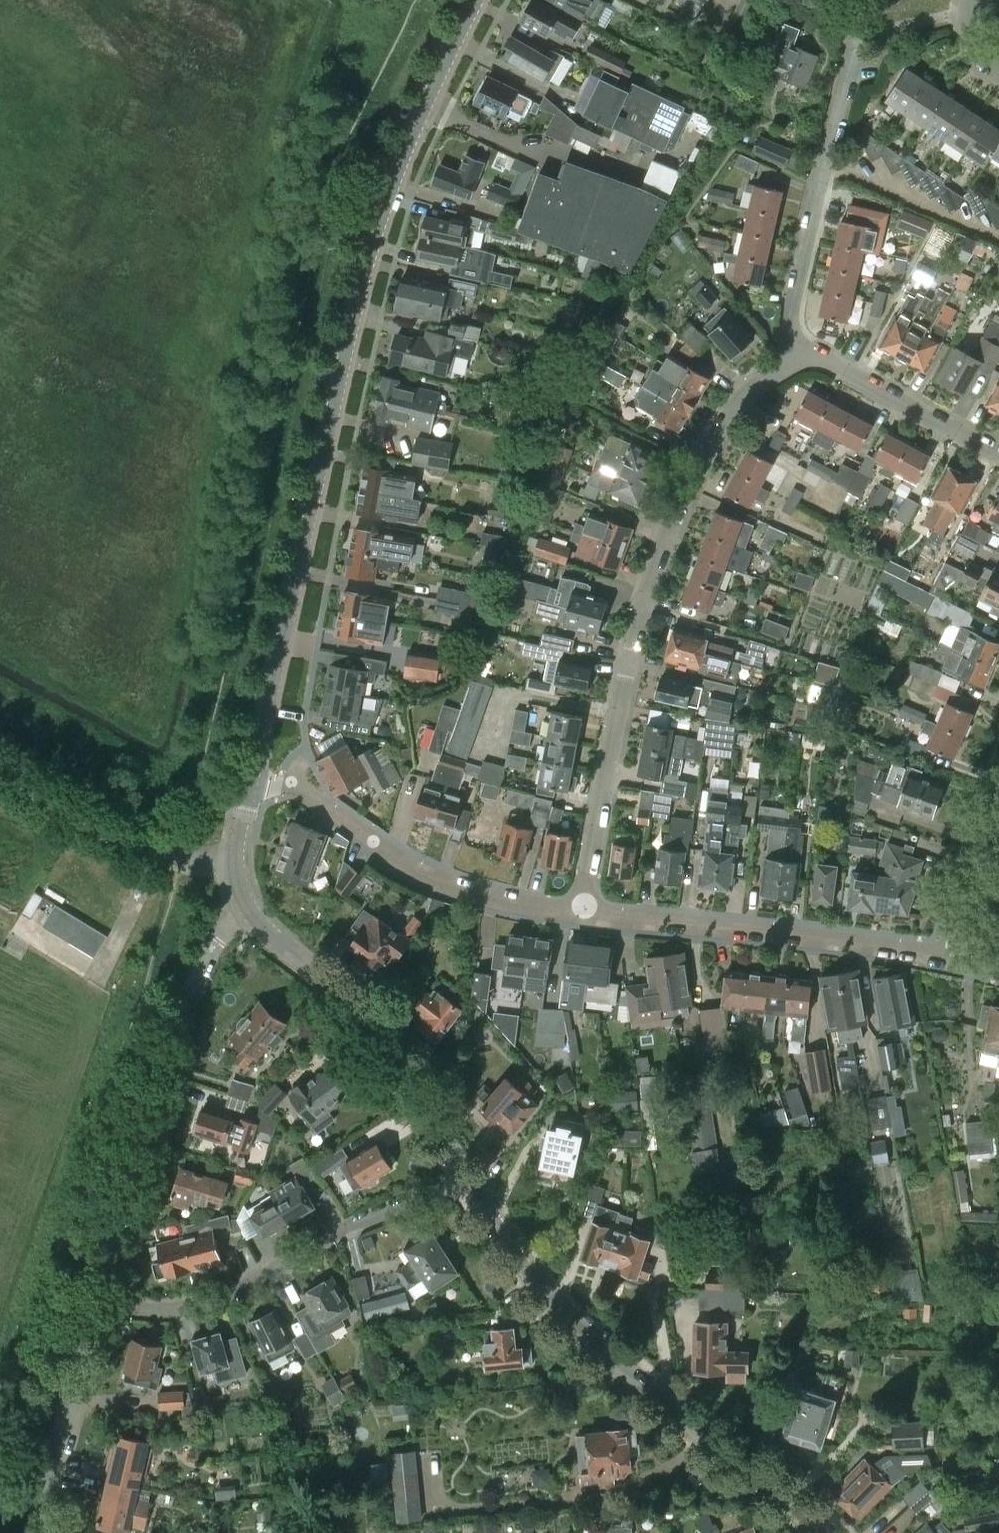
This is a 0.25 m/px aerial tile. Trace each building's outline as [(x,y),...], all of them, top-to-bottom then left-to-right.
[(581,27),(580,27),(534,0),(529,9),(525,9),(521,15),(523,19),(521,21),(548,36),(551,30),(572,42),(581,27)] [(595,24),(607,3),(601,0),(555,0),(595,24)] [(630,17),(634,7),(621,0),(614,0),(611,7),(630,17)] [(746,38),(767,0),(741,0),(726,27),(746,38)] [(765,71),(805,88),(818,56),(794,46),(800,29),(785,23),(765,71)] [(502,54),(545,80),(546,78),(551,81),(566,56),(550,49),(546,57),(512,37),(502,54)] [(625,66),(627,63),(593,45),(587,57),(621,74),(625,66)] [(717,51),(710,64),(723,70),(729,57),(717,51)] [(625,66),(621,74),(630,78),(634,70),(625,66)] [(886,99),(907,113),(928,81),(907,67),(886,99)] [(583,114),(664,152),(674,150),(691,115),(683,111),(685,107),(662,96),(663,95),(633,81),(628,91),(617,85),(620,77),(604,69),(601,77),(583,114)] [(488,108),(505,116),(509,108),(523,115),(531,99),(489,78),(483,89),(480,89),(477,94),(479,97),(477,101),(489,107),(488,108)] [(907,113),(926,125),(947,94),(928,81),(907,113)] [(926,125),(946,139),(967,107),(947,94),(926,125)] [(569,145),(573,137),(579,125),(545,95),(539,107),(554,114),(545,134),(569,145)] [(946,139),(966,152),(987,120),(967,107),(946,139)] [(993,156),(992,155),(998,145),(998,128),(987,120),(966,152),(986,166),(993,156)] [(725,127),(715,121),(706,137),(715,142),(725,127)] [(579,125),(573,137),(595,147),(601,135),(579,125)] [(872,161),(882,156),(880,152),(885,145),(865,132),(860,139),(872,161)] [(752,151),(786,166),(793,151),(758,135),(752,151)] [(901,169),(899,165),(904,158),(898,154),(885,145),(880,152),(882,156),(892,174),(901,169)] [(907,153),(901,149),(898,154),(904,158),(907,153)] [(913,164),(916,159),(907,153),(904,158),(913,164)] [(735,165),(754,174),(759,163),(740,154),(735,165)] [(434,182),(471,197),(484,162),(467,155),(460,172),(441,165),(434,182)] [(911,187),(921,182),(919,178),(924,171),(913,164),(904,158),(899,165),(901,169),(911,187)] [(536,237),(603,261),(603,260),(629,274),(668,201),(680,172),(654,161),(642,188),(641,187),(567,161),(561,180),(540,172),(519,230),(518,231),(536,237)] [(931,200),(941,195),(939,191),(944,184),(924,171),(919,178),(921,182),(931,200)] [(486,199),(515,210),(522,193),(493,181),(486,199)] [(939,191),(941,195),(950,213),(961,208),(959,205),(964,198),(944,184),(939,191)] [(757,185),(752,209),(779,215),(784,192),(757,185)] [(706,199),(722,202),(724,197),(720,195),(722,190),(710,187),(706,199)] [(977,217),(987,212),(986,207),(990,200),(969,187),(965,194),(977,217)] [(724,197),(722,202),(732,205),(735,193),(722,190),(720,195),(724,197)] [(998,228),(998,207),(990,200),(986,207),(987,212),(997,230),(998,228)] [(752,209),(746,232),(773,239),(779,215),(752,209)] [(933,223),(904,211),(897,228),(926,239),(933,223)] [(470,248),(474,231),(467,229),(467,225),(428,216),(423,237),(470,248)] [(870,227),(843,220),(837,244),(864,251),(870,227)] [(518,231),(519,230),(489,221),(486,233),(515,242),(515,240),(518,231)] [(746,232),(741,256),(767,262),(773,239),(746,232)] [(699,246),(714,249),(715,244),(712,243),(713,238),(702,235),(699,246)] [(478,250),(470,248),(423,237),(419,257),(451,265),(449,274),(488,283),(491,271),(495,253),(478,250)] [(977,242),(966,237),(960,248),(971,254),(977,242)] [(715,244),(714,249),(724,252),(727,241),(713,238),(712,243),(715,244)] [(973,251),(982,256),(987,246),(978,242),(973,251)] [(837,244),(832,268),(859,274),(864,251),(837,244)] [(767,262),(741,256),(735,279),(762,286),(767,262)] [(902,262),(897,261),(894,272),(905,274),(908,260),(903,258),(902,262)] [(913,277),(929,285),(937,272),(920,262),(913,277)] [(832,268),(826,291),(853,298),(859,274),(832,268)] [(955,286),(967,292),(975,275),(963,269),(955,286)] [(403,277),(400,290),(431,297),(430,301),(437,303),(438,299),(444,301),(443,304),(449,305),(448,306),(449,306),(461,309),(464,294),(475,296),(478,284),(451,278),(449,287),(403,277)] [(695,296),(706,308),(717,298),(707,286),(695,296)] [(906,361),(912,364),(912,363),(911,363),(928,332),(932,333),(942,313),(940,312),(944,304),(950,293),(939,287),(926,311),(918,307),(911,322),(912,323),(895,355),(896,356),(896,359),(902,363),(906,361)] [(431,297),(400,290),(395,310),(440,320),(440,318),(446,320),(449,306),(448,306),(449,305),(443,304),(444,301),(438,299),(437,303),(430,301),(431,297)] [(875,290),(872,302),(884,305),(887,292),(875,290)] [(853,298),(826,291),(820,315),(847,321),(853,298)] [(879,347),(895,355),(912,323),(911,322),(918,307),(924,296),(917,293),(915,297),(908,293),(879,347)] [(884,305),(872,302),(869,315),(881,318),(884,305)] [(912,363),(912,364),(926,372),(948,330),(948,329),(953,319),(958,311),(944,304),(940,312),(942,313),(932,333),(928,332),(911,363),(912,363)] [(705,325),(732,356),(734,354),(738,355),(744,350),(744,347),(754,338),(726,307),(705,325)] [(449,320),(446,333),(478,341),(481,328),(449,320)] [(616,320),(610,331),(619,336),(625,326),(616,320)] [(992,321),(972,356),(958,348),(940,380),(966,394),(980,367),(991,373),(998,358),(998,325),(992,321)] [(680,335),(687,342),(698,352),(699,352),(710,339),(691,322),(680,335)] [(462,339),(448,336),(430,330),(427,343),(397,335),(391,359),(451,374),(456,354),(470,358),(475,342),(462,339)] [(619,336),(610,331),(604,341),(612,346),(619,336)] [(680,350),(691,360),(698,352),(687,342),(680,350)] [(659,360),(654,368),(699,395),(699,394),(711,375),(702,369),(701,372),(669,353),(663,363),(659,360)] [(596,371),(606,377),(611,368),(602,362),(596,371)] [(650,375),(644,384),(689,411),(688,412),(690,413),(701,395),(699,394),(699,395),(654,368),(650,375)] [(385,376),(379,399),(445,415),(448,405),(446,402),(439,400),(441,393),(399,382),(400,380),(385,376)] [(998,412),(998,380),(986,405),(998,412)] [(689,411),(644,384),(635,400),(636,403),(670,424),(667,427),(676,433),(688,412),(689,411)] [(796,416),(817,428),(831,403),(809,391),(796,416)] [(379,399),(374,419),(390,423),(390,421),(431,431),(435,414),(436,413),(379,399)] [(817,428),(839,439),(853,414),(831,403),(817,428)] [(577,418),(562,413),(558,423),(573,429),(577,418)] [(853,414),(839,439),(861,451),(874,426),(853,414)] [(769,445),(779,450),(786,438),(775,433),(769,445)] [(891,478),(896,470),(895,469),(909,445),(887,433),(874,458),(884,464),(880,472),(891,478)] [(611,434),(606,446),(628,456),(626,460),(657,474),(656,471),(663,457),(611,434)] [(413,462),(450,469),(454,444),(418,437),(413,462)] [(895,469),(896,470),(906,475),(903,481),(914,487),(917,481),(930,456),(909,445),(895,469)] [(617,478),(618,475),(649,489),(648,490),(650,491),(651,489),(652,489),(655,483),(654,481),(657,474),(626,460),(628,456),(606,446),(596,468),(617,478)] [(748,449),(737,471),(762,484),(774,463),(748,449)] [(555,450),(552,457),(568,463),(571,456),(555,450)] [(858,471),(847,491),(860,498),(876,469),(873,468),(876,461),(866,456),(858,471)] [(568,463),(552,457),(544,479),(560,485),(568,463)] [(807,469),(822,477),(829,481),(834,472),(812,460),(807,469)] [(846,490),(847,491),(858,471),(842,463),(838,472),(834,471),(834,472),(829,481),(846,490)] [(924,524),(934,529),(963,473),(948,465),(931,496),(938,499),(924,524)] [(366,467),(361,490),(412,498),(416,476),(366,467)] [(649,489),(618,475),(617,478),(596,468),(584,493),(596,499),(601,488),(621,497),(619,503),(633,509),(636,504),(641,506),(648,490),(649,489)] [(762,484),(737,471),(725,493),(750,507),(762,484)] [(963,473),(934,529),(943,534),(957,509),(962,512),(979,482),(963,473)] [(816,489),(840,502),(846,490),(829,481),(822,477),(816,489)] [(497,504),(512,506),(515,485),(499,483),(497,504)] [(869,506),(879,511),(892,489),(881,483),(869,506)] [(793,487),(788,498),(798,504),(804,493),(793,487)] [(412,498),(361,490),(358,511),(418,522),(421,500),(412,498)] [(998,534),(998,495),(987,516),(997,522),(992,530),(998,534)] [(895,518),(907,524),(919,503),(906,497),(895,518)] [(798,504),(788,498),(782,510),(792,516),(798,504)] [(588,502),(586,508),(598,512),(600,506),(588,502)] [(716,511),(707,534),(734,544),(734,545),(745,549),(754,525),(716,511)] [(576,522),(574,530),(626,549),(633,529),(592,514),(588,527),(576,522)] [(970,523),(964,535),(981,543),(984,545),(990,533),(970,523)] [(769,525),(764,536),(783,544),(787,533),(769,525)] [(355,529),(351,552),(378,557),(400,561),(410,563),(414,539),(355,529)] [(626,549),(574,530),(571,538),(582,542),(578,554),(619,569),(626,549)] [(481,543),(504,547),(506,536),(483,532),(481,543)] [(981,543),(964,535),(960,532),(952,547),(974,558),(981,543)] [(707,534),(699,557),(726,567),(734,545),(734,544),(707,534)] [(534,554),(565,564),(570,548),(539,537),(534,554)] [(485,549),(479,575),(493,578),(499,553),(485,549)] [(763,551),(757,566),(776,574),(780,565),(771,561),(774,555),(763,551)] [(378,557),(351,552),(347,574),(374,579),(377,567),(398,570),(400,561),(378,557)] [(699,557),(690,580),(717,590),(718,589),(726,567),(699,557)] [(960,581),(974,588),(973,590),(981,595),(980,597),(994,605),(990,612),(998,617),(998,588),(966,570),(947,560),(930,592),(941,598),(946,589),(960,581)] [(966,570),(998,588),(998,570),(995,568),(993,572),(985,567),(984,569),(970,562),(966,570)] [(891,573),(905,580),(910,569),(896,563),(891,573)] [(953,648),(994,666),(998,654),(998,644),(974,633),(976,628),(970,625),(975,614),(905,580),(891,573),(883,570),(877,585),(866,609),(880,615),(891,592),(928,609),(927,613),(961,629),(953,648)] [(792,587),(808,593),(813,578),(797,573),(792,587)] [(439,586),(437,599),(489,608),(495,583),(481,579),(477,594),(454,588),(439,586)] [(717,590),(690,580),(682,602),(709,612),(713,603),(721,606),(726,592),(718,589),(717,590)] [(744,602),(755,606),(761,591),(750,587),(744,602)] [(551,588),(548,601),(604,616),(605,613),(608,613),(609,607),(607,604),(608,600),(574,591),(573,594),(551,588)] [(344,591),(340,614),(386,622),(390,599),(344,591)] [(489,608),(437,599),(435,611),(447,613),(471,618),(486,621),(489,608)] [(604,616),(548,601),(544,616),(566,622),(563,632),(585,638),(587,630),(599,633),(600,629),(603,628),(605,622),(603,620),(604,616)] [(386,622),(340,614),(336,636),(382,644),(386,622)] [(761,631),(784,640),(789,627),(765,618),(761,631)] [(674,627),(670,643),(731,659),(734,648),(707,641),(709,636),(674,627)] [(553,647),(576,652),(578,641),(556,636),(553,647)] [(746,653),(776,663),(781,649),(750,639),(746,653)] [(526,689),(555,693),(557,684),(586,691),(592,666),(563,659),(565,650),(525,641),(522,653),(548,659),(544,680),(528,677),(526,689)] [(953,648),(940,642),(936,651),(949,657),(944,668),(985,687),(994,666),(953,648)] [(731,659),(670,643),(665,660),(700,669),(701,666),(707,668),(706,674),(726,680),(731,659)] [(405,677),(435,682),(439,656),(409,651),(405,677)] [(331,664),(327,689),(363,695),(365,683),(375,684),(377,673),(385,674),(387,661),(362,657),(361,658),(334,653),(332,664),(331,664)] [(813,681),(835,687),(841,666),(819,660),(813,681)] [(915,675),(937,685),(943,671),(920,662),(915,675)] [(909,688),(933,697),(938,685),(915,676),(909,688)] [(709,704),(731,709),(736,686),(704,678),(702,686),(661,677),(656,698),(699,708),(700,701),(709,703),(709,704)] [(473,680),(469,690),(489,697),(493,687),(473,680)] [(817,705),(829,709),(834,689),(822,685),(817,705)] [(363,695),(327,689),(323,714),(331,715),(329,727),(347,730),(371,734),(375,712),(363,710),(363,708),(361,708),(363,695)] [(468,692),(465,700),(486,708),(489,699),(489,697),(469,690),(468,692)] [(851,698),(841,694),(834,710),(845,714),(851,698)] [(462,709),(461,710),(482,718),(484,711),(486,708),(465,700),(464,703),(462,709)] [(947,702),(938,724),(964,736),(974,713),(947,702)] [(899,714),(911,719),(916,709),(904,703),(899,714)] [(429,751),(441,755),(442,755),(442,753),(449,731),(453,733),(454,731),(458,721),(461,710),(462,709),(443,704),(429,751)] [(515,709),(512,729),(525,732),(528,711),(515,709)] [(673,713),(651,709),(643,749),(702,759),(703,744),(704,740),(673,733),(674,729),(670,728),(673,713)] [(925,725),(927,720),(930,714),(916,709),(911,719),(925,725)] [(461,710),(458,721),(478,728),(480,723),(482,718),(461,710)] [(553,710),(548,734),(578,740),(582,716),(553,710)] [(706,720),(704,740),(703,744),(733,748),(736,724),(706,720)] [(927,720),(925,725),(921,734),(932,738),(928,747),(909,741),(905,753),(924,760),(928,747),(954,758),(964,736),(938,724),(927,720)] [(458,721),(454,731),(475,738),(476,735),(478,728),(458,721)] [(509,742),(530,746),(532,733),(525,732),(512,729),(509,742)] [(451,739),(450,741),(471,748),(472,746),(475,738),(454,731),(453,733),(451,739)] [(788,746),(800,748),(802,733),(790,731),(788,746)] [(548,734),(544,759),(573,765),(578,740),(548,734)] [(802,744),(820,747),(821,740),(803,737),(802,744)] [(450,741),(447,751),(468,758),(471,748),(450,741)] [(360,757),(356,759),(348,744),(317,761),(335,796),(371,777),(379,792),(401,780),(392,764),(383,769),(373,751),(370,750),(359,756),(360,757)] [(404,759),(413,762),(411,748),(402,749),(404,759)] [(683,756),(643,749),(639,774),(663,779),(661,792),(673,794),(685,797),(687,782),(678,780),(683,756)] [(417,815),(435,821),(456,757),(442,753),(442,755),(441,755),(438,765),(436,765),(429,785),(427,784),(417,815)] [(507,753),(505,766),(505,767),(525,770),(528,757),(507,753)] [(456,757),(435,821),(455,827),(465,796),(463,796),(466,787),(460,786),(465,773),(478,776),(482,766),(466,761),(467,760),(456,757)] [(858,758),(857,773),(938,801),(939,798),(942,797),(944,792),(942,789),(944,785),(920,776),(922,770),(911,766),(909,773),(891,767),(889,772),(880,768),(880,766),(858,758)] [(573,765),(544,759),(539,784),(540,784),(538,795),(554,798),(556,787),(568,790),(568,788),(574,789),(577,774),(571,773),(573,765)] [(483,760),(482,766),(478,776),(477,780),(488,783),(494,763),(483,760)] [(505,766),(494,763),(488,783),(501,787),(505,767),(505,766)] [(938,801),(857,773),(854,798),(852,812),(864,816),(873,791),(881,794),(880,799),(899,806),(899,805),(932,817),(934,813),(937,812),(938,808),(937,804),(938,801)] [(553,801),(536,796),(523,793),(523,792),(510,788),(507,800),(520,804),(520,803),(533,807),(530,818),(518,815),(515,824),(507,822),(499,852),(525,859),(533,830),(531,829),(532,824),(545,827),(553,801)] [(652,810),(655,791),(642,789),(639,806),(622,805),(619,821),(648,824),(651,810),(652,810)] [(673,794),(661,792),(655,791),(652,810),(652,815),(669,818),(673,795),(673,794)] [(728,800),(717,886),(733,889),(743,815),(755,816),(758,796),(745,794),(744,802),(728,800)] [(699,884),(717,886),(728,800),(712,798),(709,819),(714,820),(710,849),(704,849),(699,884)] [(789,816),(777,815),(778,807),(762,805),(759,829),(770,830),(762,892),(780,895),(786,845),(789,816)] [(550,820),(560,823),(564,809),(553,806),(550,820)] [(816,827),(830,829),(833,808),(819,806),(816,827)] [(656,878),(682,881),(686,851),(688,851),(690,837),(692,838),(695,819),(673,816),(671,834),(667,834),(665,848),(660,847),(656,878)] [(786,845),(780,895),(797,897),(803,852),(802,852),(804,835),(813,836),(815,824),(803,823),(803,818),(789,816),(786,845)] [(275,872),(309,884),(327,834),(293,822),(275,872)] [(543,862),(569,867),(575,837),(549,832),(543,862)] [(610,872),(633,876),(638,846),(634,845),(636,835),(617,832),(615,843),(615,842),(610,872)] [(347,847),(348,845),(350,841),(338,833),(333,842),(347,847)] [(848,851),(875,855),(878,839),(864,837),(850,835),(848,851)] [(879,875),(873,911),(886,913),(887,910),(907,913),(918,881),(916,881),(924,860),(903,853),(904,848),(888,843),(881,865),(888,867),(885,876),(879,875)] [(345,862),(336,888),(348,897),(362,879),(359,877),(361,874),(345,862)] [(814,900),(833,902),(838,865),(819,863),(814,900)] [(848,907),(873,911),(879,875),(854,871),(848,907)] [(31,890),(20,910),(40,921),(51,900),(31,890)] [(423,927),(437,930),(445,901),(432,898),(423,927)] [(48,924),(95,952),(104,936),(57,908),(48,924)] [(354,944),(353,945),(369,957),(368,958),(383,969),(393,955),(397,958),(424,922),(412,914),(397,933),(374,915),(363,931),(362,932),(354,926),(345,938),(354,944)] [(525,988),(532,937),(509,933),(507,945),(495,943),(492,967),(504,969),(504,970),(502,985),(523,988),(525,988)] [(525,988),(523,988),(521,1003),(534,1004),(536,990),(546,991),(553,939),(532,937),(525,988)] [(563,992),(585,995),(586,995),(589,965),(592,944),(570,941),(563,992)] [(589,965),(586,995),(585,995),(585,999),(616,1003),(618,983),(609,982),(614,947),(592,944),(589,965)] [(665,955),(673,1007),(675,1017),(683,1016),(681,1006),(692,1004),(685,953),(665,955)] [(630,1013),(673,1007),(665,955),(647,958),(651,986),(626,989),(630,1013)] [(858,969),(839,973),(852,1040),(863,1038),(860,1024),(868,1023),(858,969)] [(722,1006),(744,1009),(748,974),(726,971),(722,1006)] [(477,972),(473,997),(489,1000),(492,974),(477,972)] [(852,1040),(839,973),(820,976),(830,1030),(839,1028),(842,1042),(846,1041),(849,1055),(837,1057),(843,1089),(861,1086),(852,1040)] [(872,979),(881,1029),(915,1022),(906,973),(872,979)] [(744,1009),(764,1011),(766,1011),(769,976),(748,974),(744,1009)] [(777,1012),(787,1013),(791,978),(769,976),(766,1011),(764,1011),(764,1013),(765,1013),(762,1036),(773,1037),(776,1017),(777,1018),(777,1012)] [(791,978),(787,1013),(788,1013),(793,1020),(791,1040),(805,1041),(807,1024),(806,1024),(807,1015),(808,1015),(812,980),(791,978)] [(412,1013),(424,1023),(420,1027),(437,1040),(462,1009),(444,995),(444,996),(435,989),(431,994),(427,991),(415,1007),(416,1007),(412,1013)] [(236,1058),(246,1066),(255,1055),(258,1058),(269,1044),(272,1047),(281,1036),(278,1034),(286,1024),(259,1002),(248,1016),(247,1016),(242,1017),(237,1023),(237,1028),(238,1029),(231,1036),(245,1047),(236,1058)] [(998,1054),(998,1007),(983,1004),(978,1027),(988,1029),(984,1051),(998,1054)] [(729,1049),(727,1034),(722,1006),(700,1009),(705,1051),(729,1049)] [(539,1031),(567,1033),(563,1010),(541,1008),(539,1031)] [(878,1045),(882,1070),(899,1067),(894,1042),(878,1045)] [(825,1049),(805,1053),(813,1092),(833,1088),(825,1049)] [(342,1097),(350,1091),(333,1068),(317,1079),(316,1077),(291,1096),(311,1123),(343,1099),(342,1097)] [(482,1107),(496,1119),(499,1117),(514,1130),(537,1105),(531,1099),(537,1092),(518,1074),(511,1081),(508,1078),(494,1093),(486,1085),(475,1097),(484,1105),(482,1107)] [(640,1077),(642,1098),(668,1095),(666,1074),(640,1077)] [(227,1097),(252,1101),(255,1083),(230,1079),(227,1097)] [(983,1100),(993,1101),(996,1083),(985,1081),(983,1100)] [(257,1105),(261,1109),(270,1117),(288,1097),(275,1085),(257,1105)] [(609,1093),(611,1111),(638,1108),(636,1090),(609,1093)] [(787,1118),(790,1129),(814,1129),(801,1090),(785,1093),(791,1116),(787,1118)] [(857,1097),(854,1093),(849,1093),(846,1097),(846,1102),(849,1105),(854,1105),(858,1101),(857,1097)] [(868,1098),(874,1129),(892,1126),(887,1095),(868,1098)] [(696,1150),(698,1160),(713,1157),(711,1148),(718,1147),(710,1099),(690,1102),(694,1127),(685,1128),(689,1152),(696,1150)] [(889,1108),(892,1126),(894,1136),(905,1134),(900,1106),(897,1107),(889,1108)] [(275,1123),(270,1117),(261,1109),(257,1122),(242,1118),(242,1120),(204,1107),(196,1133),(225,1143),(226,1142),(234,1145),(233,1147),(249,1152),(256,1131),(272,1136),(275,1123)] [(765,1129),(790,1129),(787,1118),(783,1109),(762,1114),(765,1129)] [(993,1152),(990,1120),(966,1122),(969,1154),(993,1152)] [(541,1174),(571,1181),(573,1171),(574,1171),(581,1136),(570,1133),(571,1129),(560,1127),(559,1131),(550,1129),(548,1137),(541,1136),(539,1146),(546,1148),(542,1164),(543,1164),(541,1174)] [(624,1131),(624,1146),(640,1146),(640,1131),(624,1131)] [(870,1143),(874,1164),(889,1161),(885,1140),(870,1143)] [(340,1166),(347,1177),(355,1189),(363,1184),(364,1185),(366,1183),(369,1185),(376,1181),(376,1177),(392,1168),(390,1165),(394,1163),(387,1153),(384,1155),(377,1143),(349,1160),(349,1161),(340,1166)] [(316,1168),(329,1159),(333,1156),(325,1146),(309,1158),(316,1168)] [(271,1191),(276,1200),(289,1222),(315,1206),(303,1185),(315,1177),(303,1157),(291,1165),(296,1174),(271,1191)] [(315,1169),(322,1179),(336,1169),(329,1159),(316,1168),(315,1169)] [(235,1179),(255,1185),(258,1172),(238,1166),(235,1179)] [(171,1201),(188,1207),(191,1199),(206,1204),(209,1196),(222,1200),(227,1183),(181,1169),(171,1201)] [(954,1171),(959,1205),(969,1203),(964,1170),(954,1171)] [(600,1259),(611,1263),(626,1215),(599,1206),(604,1191),(592,1187),(583,1215),(594,1218),(581,1257),(585,1258),(584,1262),(593,1265),(595,1261),(599,1262),(600,1259)] [(289,1222),(276,1200),(251,1215),(264,1236),(289,1222)] [(242,1207),(237,1219),(246,1237),(256,1231),(242,1207)] [(962,1222),(998,1224),(998,1214),(962,1212),(962,1222)] [(626,1215),(611,1263),(621,1266),(620,1269),(638,1275),(648,1278),(652,1264),(643,1261),(653,1232),(636,1227),(634,1232),(629,1230),(633,1217),(626,1215)] [(188,1236),(192,1249),(190,1250),(191,1254),(187,1255),(191,1270),(193,1269),(196,1272),(205,1269),(205,1266),(221,1262),(213,1229),(200,1233),(197,1222),(186,1225),(188,1236)] [(155,1230),(158,1240),(177,1235),(174,1225),(155,1230)] [(396,1271),(402,1279),(446,1252),(440,1242),(441,1239),(437,1233),(434,1234),(432,1230),(405,1248),(413,1260),(406,1265),(396,1271)] [(375,1245),(372,1235),(362,1239),(365,1248),(375,1245)] [(192,1249),(188,1236),(158,1244),(162,1262),(153,1264),(157,1278),(167,1276),(191,1270),(187,1255),(191,1254),(190,1250),(192,1249)] [(446,1252),(402,1279),(408,1289),(425,1279),(433,1291),(460,1274),(458,1270),(459,1268),(456,1262),(452,1262),(446,1252)] [(707,1270),(706,1290),(745,1291),(746,1291),(747,1272),(707,1270)] [(923,1303),(917,1270),(892,1274),(896,1301),(923,1303)] [(353,1278),(357,1299),(370,1297),(366,1275),(353,1278)] [(870,1278),(873,1292),(887,1290),(885,1275),(870,1278)] [(303,1293),(324,1329),(352,1313),(331,1278),(328,1279),(327,1279),(321,1282),(321,1284),(313,1288),(312,1287),(307,1290),(306,1292),(303,1293)] [(745,1291),(706,1290),(699,1289),(699,1309),(745,1310),(745,1291)] [(410,1308),(405,1292),(362,1304),(366,1321),(410,1308)] [(432,1323),(444,1314),(437,1304),(424,1312),(432,1323)] [(903,1318),(917,1318),(917,1308),(903,1307),(903,1318)] [(250,1322),(259,1340),(256,1343),(260,1350),(264,1350),(265,1353),(266,1353),(270,1361),(295,1349),(290,1341),(291,1340),(276,1309),(263,1315),(260,1314),(253,1317),(253,1320),(250,1322)] [(748,1352),(727,1351),(727,1322),(695,1322),(694,1371),(726,1372),(726,1381),(746,1382),(747,1370),(748,1370),(748,1352)] [(486,1342),(488,1369),(523,1365),(533,1364),(531,1347),(521,1348),(521,1347),(516,1348),(515,1328),(485,1331),(486,1342)] [(197,1340),(194,1340),(202,1371),(215,1368),(218,1377),(232,1374),(220,1333),(207,1337),(207,1336),(205,1335),(198,1337),(197,1339),(197,1340)] [(155,1366),(160,1347),(148,1344),(148,1340),(139,1338),(137,1341),(134,1340),(129,1358),(127,1359),(125,1365),(127,1368),(126,1371),(127,1371),(125,1380),(157,1388),(162,1368),(155,1366)] [(786,1356),(808,1363),(812,1352),(790,1344),(786,1356)] [(845,1364),(859,1364),(860,1350),(846,1348),(845,1364)] [(824,1379),(803,1373),(799,1387),(798,1387),(783,1434),(821,1446),(836,1398),(835,1398),(841,1377),(826,1372),(824,1379)] [(350,1373),(336,1382),(344,1393),(357,1385),(350,1373)] [(347,1399),(336,1382),(333,1377),(321,1384),(334,1407),(347,1399)] [(159,1392),(160,1410),(185,1408),(184,1390),(159,1392)] [(194,1411),(195,1415),(207,1412),(202,1390),(189,1393),(194,1411)] [(408,1404),(393,1405),(394,1420),(409,1419),(408,1404)] [(892,1422),(893,1448),(924,1447),(924,1420),(892,1422)] [(587,1434),(587,1435),(577,1436),(583,1488),(615,1485),(615,1477),(625,1476),(625,1475),(629,1470),(630,1470),(630,1469),(632,1469),(631,1456),(640,1455),(639,1444),(637,1444),(635,1428),(626,1429),(626,1428),(625,1428),(621,1424),(621,1423),(615,1424),(615,1425),(611,1430),(610,1430),(610,1432),(587,1434)] [(193,1424),(180,1426),(183,1443),(195,1441),(193,1424)] [(114,1459),(109,1478),(139,1485),(141,1475),(145,1476),(151,1448),(147,1447),(149,1443),(119,1436),(117,1441),(114,1440),(110,1458),(114,1459)] [(970,1444),(971,1458),(984,1457),(983,1442),(970,1444)] [(831,1492),(845,1506),(871,1478),(878,1471),(891,1462),(883,1454),(872,1465),(865,1458),(831,1492)] [(871,1478),(845,1506),(859,1520),(892,1485),(907,1473),(913,1472),(906,1463),(900,1467),(894,1461),(891,1462),(878,1471),(871,1478)] [(388,1463),(370,1464),(371,1483),(389,1482),(388,1463)] [(109,1478),(104,1501),(100,1501),(96,1519),(100,1519),(99,1525),(123,1531),(123,1532),(142,1532),(149,1502),(136,1499),(139,1485),(109,1478)] [(904,1495),(914,1505),(928,1491),(918,1481),(904,1495)] [(421,1521),(420,1503),(396,1505),(397,1523),(421,1521)] [(966,1531),(998,1525),(998,1510),(964,1517),(966,1531)] [(697,1518),(701,1530),(713,1525),(709,1514),(697,1518)] [(532,1518),(522,1519),(523,1532),(528,1532),(533,1532),(532,1518)] [(950,1530),(941,1520),(932,1528),(928,1523),(917,1532),(947,1532),(950,1530)] [(479,1532),(493,1532),(492,1522),(478,1523),(479,1532)]
